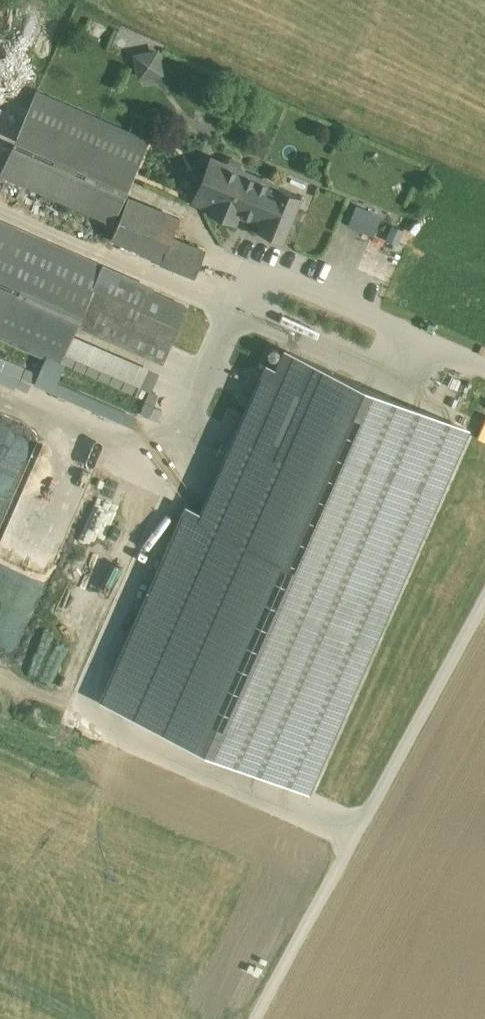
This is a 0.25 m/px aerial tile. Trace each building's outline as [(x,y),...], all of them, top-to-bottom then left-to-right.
[(139,76),(166,71),(161,45),(135,50),(139,76)] [(147,141),(37,92),(2,171),(112,220),(147,141)] [(229,160),(222,163),(212,158),(196,196),(215,203),(212,208),(236,218),(238,213),(262,223),(278,186),(243,171),(240,164),(229,160)] [(302,196),(278,186),(262,223),(259,231),(284,240),(293,218),(299,221),(303,212),(296,209),(302,196)] [(180,218),(128,197),(111,238),(162,259),(172,237),(180,218)] [(348,223),(375,234),(384,213),(357,202),(348,223)] [(399,242),(404,228),(392,223),(386,237),(399,242)] [(0,224),(0,334),(61,360),(77,325),(102,269),(0,224)] [(172,237),(162,259),(160,262),(194,276),(204,251),(172,237)] [(186,306),(102,269),(77,325),(161,362),(186,306)] [(106,700),(305,787),(464,428),(285,350),(278,367),(248,435),(265,443),(228,526),(190,509),(106,700)] [(248,435),(278,367),(266,362),(199,510),(186,504),(100,697),(106,700),(190,509),(228,526),(265,443),(248,435)]
